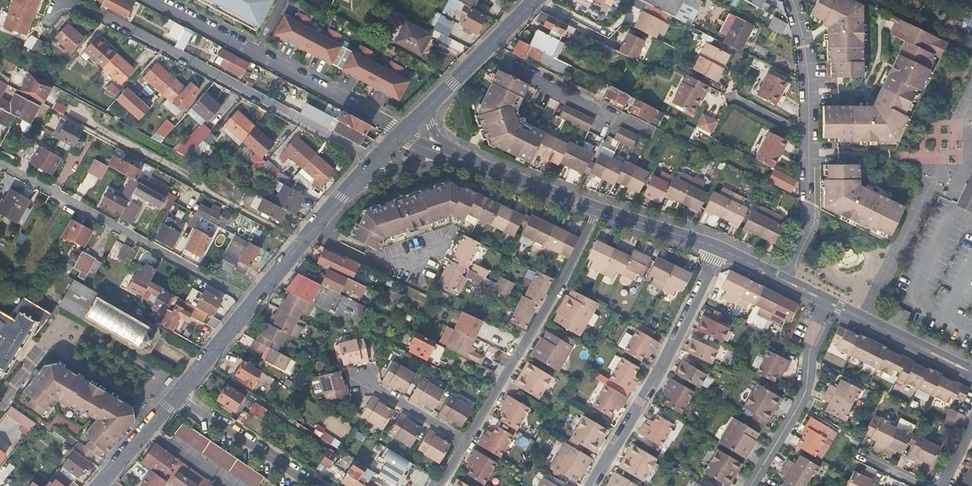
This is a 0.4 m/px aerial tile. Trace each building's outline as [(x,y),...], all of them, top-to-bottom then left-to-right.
[(35,10),(39,0),(14,0),(13,2),(35,10)] [(102,3),(127,16),(129,13),(127,12),(134,0),(133,0),(104,0),(103,2),(102,3)] [(271,0),(197,0),(241,23),(243,20),(256,27),(271,0)] [(457,0),(450,0),(448,3),(462,10),(465,4),(457,0)] [(465,4),(473,9),(478,0),(457,0),(465,4)] [(649,5),(638,0),(631,0),(630,4),(646,11),(649,5)] [(673,16),(681,0),(641,0),(673,16)] [(761,9),(766,0),(745,0),(761,9)] [(808,14),(821,20),(821,23),(825,26),(825,61),(828,61),(828,76),(861,75),(860,3),(853,0),(814,0),(808,14)] [(27,34),(36,10),(35,10),(13,2),(5,26),(27,34)] [(625,23),(646,33),(654,18),(633,7),(625,22),(625,23)] [(477,33),(487,16),(473,9),(463,26),(465,27),(464,29),(467,31),(468,29),(477,33)] [(283,39),(290,43),(304,15),(298,12),(295,17),(289,19),(284,16),(274,34),(283,39)] [(567,26),(541,12),(535,24),(544,29),(545,27),(562,36),(567,26)] [(297,46),(305,50),(315,32),(309,29),(308,23),(311,19),(304,15),(290,43),(296,46),(297,46)] [(945,44),(942,39),(895,17),(893,21),(887,33),(902,40),(870,104),(821,104),(821,136),(836,136),(836,140),(893,140),(905,115),(902,114),(915,87),(918,88),(928,68),(925,67),(932,53),(939,57),(945,44)] [(723,43),(739,52),(752,27),(736,19),(723,43)] [(243,20),(241,23),(254,30),(256,27),(243,20)] [(404,22),(395,41),(419,54),(429,34),(404,22)] [(185,28),(181,26),(176,23),(169,35),(178,40),(185,28)] [(434,30),(447,37),(451,30),(438,23),(434,30)] [(84,38),(68,25),(56,38),(72,52),(84,38)] [(777,25),(774,30),(782,34),(785,29),(777,25)] [(175,48),(182,51),(192,32),(185,28),(178,40),(175,48)] [(314,55),(320,59),(335,31),(329,28),(326,33),(321,35),(315,32),(305,50),(314,55)] [(609,48),(625,56),(635,37),(618,29),(609,48)] [(327,62),(336,66),(346,48),(340,45),(339,40),(341,35),(335,31),(320,59),(327,63),(327,62)] [(529,37),(525,44),(557,60),(564,44),(537,31),(533,39),(529,37)] [(32,50),(39,39),(32,36),(28,39),(24,46),(32,50)] [(605,46),(586,36),(583,42),(602,52),(605,46)] [(46,41),(40,38),(39,39),(32,50),(39,54),(46,41)] [(105,68),(116,54),(98,38),(87,52),(92,56),(105,68)] [(519,40),(512,53),(524,59),(527,54),(539,60),(540,58),(548,62),(547,64),(546,67),(555,71),(559,61),(557,60),(525,44),(519,40)] [(345,72),(351,76),(366,48),(360,44),(357,49),(352,52),(346,48),(336,66),(345,71),(345,72)] [(716,83),(723,70),(720,69),(727,54),(706,44),(692,72),(716,83)] [(358,78),(367,83),(377,65),(371,62),(370,56),(372,51),(366,48),(351,76),(358,79),(358,78)] [(242,77),(249,64),(221,49),(213,63),(242,77)] [(92,56),(87,52),(82,57),(88,61),(92,56)] [(135,70),(116,54),(105,68),(124,84),(135,70)] [(720,69),(723,70),(730,56),(727,54),(720,69)] [(375,88),(382,92),(397,64),(390,61),(388,66),(383,68),(377,65),(367,83),(376,87),(375,88)] [(163,93),(176,79),(158,63),(145,77),(163,93)] [(397,64),(382,92),(389,95),(389,94),(398,99),(408,81),(402,78),(400,72),(403,68),(397,64)] [(105,68),(101,72),(114,84),(120,88),(124,84),(105,68)] [(529,160),(533,153),(542,133),(538,131),(539,129),(525,122),(523,123),(521,123),(518,121),(517,116),(520,116),(518,108),(515,109),(514,104),(516,101),(520,99),(526,87),(523,86),(525,81),(500,68),(481,107),(483,112),(480,113),(487,136),(489,136),(491,141),(529,160)] [(54,85),(50,83),(32,73),(23,91),(45,103),(54,85)] [(767,74),(755,96),(774,106),(780,94),(778,94),(784,83),(767,74)] [(704,97),(709,88),(686,76),(672,105),(692,115),(701,96),(704,97)] [(187,89),(176,79),(163,93),(169,98),(175,103),(170,109),(178,116),(199,90),(191,83),(187,89)] [(18,117),(31,124),(40,106),(17,94),(13,102),(2,97),(7,86),(0,83),(0,107),(18,117)] [(603,98),(609,86),(608,86),(603,83),(597,96),(603,98)] [(114,84),(108,90),(118,95),(122,90),(120,88),(114,84)] [(625,102),(633,106),(635,100),(617,91),(610,87),(605,97),(612,100),(611,103),(617,106),(618,103),(622,105),(625,102)] [(128,88),(116,100),(139,121),(150,109),(128,88)] [(221,106),(205,93),(193,107),(209,120),(221,106)] [(164,104),(170,109),(175,103),(169,98),(164,104)] [(660,122),(664,114),(659,111),(635,100),(633,106),(640,109),(636,116),(647,121),(650,117),(660,122)] [(587,131),(588,131),(593,119),(566,106),(560,118),(564,120),(576,125),(587,131)] [(309,119),(312,113),(312,111),(308,109),(304,116),(309,119)] [(244,141),(256,127),(239,112),(226,125),(244,141)] [(321,125),(324,119),(312,113),(309,119),(321,125)] [(363,136),(369,125),(352,116),(350,119),(342,114),(339,119),(337,118),(335,120),(340,123),(363,136)] [(703,116),(697,127),(710,134),(716,123),(703,116)] [(170,118),(167,122),(176,127),(178,125),(170,118)] [(321,125),(327,128),(330,123),(324,119),(321,125)] [(79,140),(85,129),(69,121),(66,126),(61,123),(56,132),(61,135),(59,139),(74,147),(72,151),(80,155),(86,144),(79,140)] [(176,127),(167,122),(158,132),(166,138),(176,127)] [(335,132),(359,145),(363,136),(340,123),(335,132)] [(204,141),(212,132),(205,127),(196,136),(204,141)] [(275,143),(256,127),(244,141),(262,157),(275,143)] [(630,147),(636,135),(620,127),(614,139),(618,141),(630,147)] [(696,145),(702,134),(698,131),(692,143),(696,145)] [(218,137),(212,132),(204,141),(211,145),(218,137)] [(533,153),(545,159),(555,138),(543,132),(542,133),(533,153)] [(768,134),(755,160),(765,166),(771,169),(785,142),(768,134)] [(194,152),(204,141),(196,136),(185,148),(194,152)] [(303,168),(315,154),(298,138),(285,152),(303,168)] [(556,165),(557,162),(566,144),(555,138),(545,159),(556,165)] [(557,162),(569,167),(579,147),(568,142),(566,144),(557,162)] [(34,144),(25,158),(51,175),(63,156),(61,154),(59,158),(34,144)] [(569,167),(581,173),(587,162),(591,153),(579,147),(569,167)] [(589,172),(600,178),(610,157),(599,152),(589,172)] [(334,170),(315,154),(303,168),(322,184),(334,170)] [(144,171),(116,156),(110,167),(133,180),(141,184),(142,182),(168,196),(172,189),(158,181),(157,184),(141,175),(144,171)] [(612,184),(614,180),(622,163),(610,157),(600,178),(612,184)] [(86,171),(94,176),(102,163),(93,158),(86,171)] [(614,180),(626,186),(635,166),(624,160),(622,163),(614,180)] [(102,163),(94,176),(99,179),(107,165),(102,163)] [(889,233),(903,206),(857,183),(857,163),(826,163),(826,177),(823,178),(823,205),(873,230),(875,227),(889,233)] [(626,186),(638,192),(647,172),(635,166),(626,186)] [(783,189),(789,178),(771,169),(765,166),(759,177),(783,189)] [(660,201),(663,193),(672,176),(661,170),(657,177),(651,174),(642,191),(660,201)] [(957,201),(956,203),(970,211),(971,206),(971,187),(970,186),(971,181),(971,171),(970,176),(957,201)] [(280,172),(276,179),(286,184),(288,185),(294,179),(280,172)] [(663,193),(680,202),(692,177),(682,172),(678,179),(672,176),(663,193)] [(692,177),(680,202),(697,210),(707,193),(700,190),(703,183),(692,177)] [(307,186),(294,179),(288,185),(303,193),(307,186)] [(116,209),(123,213),(141,184),(133,180),(123,196),(122,198),(119,196),(109,191),(103,201),(109,204),(108,207),(115,212),(116,209)] [(169,197),(168,196),(142,182),(141,184),(123,213),(120,217),(131,223),(141,205),(132,200),(134,196),(137,197),(139,193),(164,207),(169,197)] [(288,185),(286,184),(276,203),(287,209),(296,214),(306,195),(303,193),(288,185)] [(242,199),(248,188),(242,185),(236,195),(242,199)] [(721,216),(732,192),(721,186),(718,193),(712,191),(704,208),(721,216)] [(467,214),(474,199),(460,193),(459,196),(447,190),(442,191),(440,188),(431,191),(432,195),(419,199),(417,196),(391,205),(392,208),(378,213),(377,210),(368,213),(369,216),(363,218),(357,230),(354,229),(348,241),(375,255),(382,242),(388,240),(389,244),(403,240),(402,236),(434,226),(434,229),(443,226),(441,222),(446,220),(460,227),(461,226),(463,222),(467,214)] [(30,200),(11,189),(4,200),(2,199),(0,202),(0,206),(1,206),(0,208),(0,211),(22,224),(31,208),(27,205),(30,200)] [(743,197),(732,192),(721,216),(738,224),(746,207),(740,204),(743,197)] [(479,220),(489,200),(477,194),(474,199),(467,214),(479,220)] [(169,197),(164,207),(169,209),(175,199),(169,197)] [(281,220),(287,209),(276,203),(265,197),(259,209),(281,220)] [(490,226),(501,205),(489,200),(479,220),(490,226)] [(214,211),(204,205),(199,213),(202,214),(207,217),(208,216),(228,227),(234,216),(227,213),(225,217),(222,215),(225,208),(218,204),(214,211)] [(502,231),(512,211),(501,205),(490,226),(502,231)] [(760,235),(772,211),(760,205),(756,212),(751,209),(742,226),(760,235)] [(202,214),(199,213),(194,210),(188,222),(195,227),(202,214)] [(519,228),(524,217),(512,211),(502,231),(514,237),(519,228)] [(777,243),(786,226),(779,223),(782,215),(772,211),(760,235),(777,243)] [(479,220),(467,214),(463,222),(475,228),(479,220)] [(534,241),(544,221),(532,215),(522,236),(534,241)] [(176,222),(167,218),(157,237),(172,245),(183,226),(176,222)] [(68,240),(69,238),(82,244),(84,246),(93,232),(90,230),(70,219),(61,236),(68,240)] [(234,232),(230,230),(210,219),(208,224),(232,237),(234,232)] [(545,247),(555,227),(544,221),(534,241),(545,247)] [(557,253),(567,233),(555,227),(545,247),(557,253)] [(194,228),(184,246),(193,251),(192,253),(199,257),(200,255),(201,255),(213,234),(210,232),(208,235),(194,228)] [(232,237),(226,248),(232,251),(237,242),(240,236),(239,235),(234,232),(232,237)] [(579,238),(567,233),(557,253),(569,259),(579,238)] [(248,249),(253,242),(240,236),(237,242),(248,249)] [(467,270),(480,244),(464,237),(452,262),(465,269),(467,270)] [(588,267),(599,273),(612,248),(595,240),(586,257),(592,260),(588,267)] [(232,259),(239,263),(242,259),(248,249),(237,242),(232,251),(235,253),(232,259)] [(248,249),(242,259),(252,265),(263,248),(253,242),(248,249)] [(131,248),(124,244),(118,256),(124,260),(131,248)] [(226,248),(222,254),(232,259),(235,253),(232,251),(226,248)] [(612,248),(599,273),(611,279),(614,271),(620,274),(629,257),(620,252),(612,248)] [(340,258),(342,256),(330,250),(328,253),(322,250),(316,263),(328,268),(337,273),(342,260),(340,258)] [(629,257),(620,274),(631,280),(635,273),(641,275),(650,258),(633,250),(629,257)] [(95,259),(82,251),(74,265),(86,273),(89,268),(95,259)] [(222,254),(217,265),(231,272),(239,263),(232,259),(222,254)] [(673,264),(655,256),(647,273),(653,276),(649,283),(660,289),(673,264)] [(100,262),(95,259),(89,268),(95,272),(100,262)] [(452,262),(449,261),(437,286),(453,294),(465,269),(452,262)] [(135,276),(128,286),(141,294),(144,289),(148,284),(145,282),(154,268),(146,264),(145,265),(141,262),(133,275),(135,276)] [(690,273),(673,264),(660,289),(672,295),(675,288),(681,290),(690,273)] [(483,278),(486,279),(489,272),(476,265),(473,272),(483,278)] [(370,288),(337,273),(328,268),(320,284),(342,295),(357,303),(360,296),(365,297),(370,288)] [(746,277),(729,269),(720,286),(726,289),(723,297),(734,302),(746,277)] [(483,278),(473,272),(469,271),(466,277),(481,284),(483,278)] [(553,280),(546,276),(537,272),(525,298),(539,305),(541,305),(553,280)] [(284,289),(289,292),(310,302),(310,300),(356,323),(365,307),(357,303),(342,295),(320,284),(298,273),(284,289)] [(746,277),(734,302),(745,307),(749,300),(755,303),(764,286),(746,277)] [(515,284),(501,278),(498,285),(512,291),(515,284)] [(117,304),(75,280),(60,306),(69,311),(80,317),(141,352),(142,353),(150,351),(148,343),(153,336),(160,334),(157,327),(117,304)] [(162,288),(149,281),(148,284),(144,289),(157,297),(151,307),(160,312),(169,297),(170,295),(162,290),(162,288)] [(497,286),(495,291),(509,297),(512,291),(498,285),(497,286)] [(764,286),(755,303),(761,306),(757,313),(768,319),(780,294),(765,287),(764,286)] [(196,307),(204,293),(194,288),(186,302),(196,307)] [(384,295),(393,299),(396,292),(387,288),(384,295)] [(196,307),(212,316),(222,300),(206,291),(204,293),(196,307)] [(289,292),(281,308),(298,317),(300,312),(307,316),(314,304),(310,302),(289,292)] [(171,293),(170,295),(169,297),(178,302),(180,298),(171,293)] [(565,299),(558,311),(560,312),(557,316),(553,323),(577,337),(591,313),(590,312),(594,304),(571,293),(568,300),(565,299)] [(780,294),(768,319),(779,324),(783,317),(789,320),(797,303),(780,294)] [(388,309),(393,299),(384,295),(379,304),(388,309)] [(38,320),(45,309),(24,297),(12,316),(0,309),(0,367),(1,366),(8,359),(10,357),(11,354),(12,352),(12,349),(12,344),(17,338),(21,340),(26,333),(28,335),(38,319),(38,320)] [(527,329),(539,305),(525,298),(523,297),(511,322),(527,329)] [(216,328),(222,322),(212,316),(196,307),(186,302),(180,298),(178,302),(165,326),(179,334),(191,315),(216,328)] [(910,312),(896,305),(893,311),(907,318),(910,312)] [(131,310),(140,315),(141,313),(139,312),(140,310),(134,306),(131,310)] [(281,308),(272,325),(287,333),(296,337),(302,326),(295,322),(298,317),(281,308)] [(45,309),(38,320),(41,321),(42,320),(43,320),(46,319),(49,317),(50,314),(51,312),(45,309)] [(700,316),(694,329),(720,341),(726,328),(714,322),(720,312),(715,309),(709,320),(700,316)] [(256,339),(268,346),(271,347),(274,341),(281,345),(287,333),(272,325),(268,322),(261,334),(259,332),(256,339)] [(838,326),(831,339),(838,342),(836,347),(850,354),(858,336),(838,326)] [(470,346),(474,338),(467,334),(455,329),(446,347),(480,365),(484,357),(473,352),(469,350),(470,346)] [(635,330),(622,352),(639,362),(643,354),(646,350),(650,352),(651,353),(657,342),(635,330)] [(427,359),(436,342),(416,332),(411,343),(414,344),(410,351),(427,359)] [(28,335),(26,333),(21,340),(17,338),(12,344),(12,349),(12,352),(11,354),(10,357),(8,359),(1,366),(0,367),(0,371),(5,373),(28,335)] [(858,336),(850,354),(863,360),(873,340),(859,333),(858,336)] [(538,344),(530,357),(556,372),(571,347),(547,334),(543,340),(540,345),(538,344)] [(355,339),(338,343),(344,365),(361,360),(361,362),(369,360),(363,338),(356,340),(355,339)] [(256,339),(254,339),(251,345),(264,352),(268,346),(256,339)] [(689,339),(683,351),(696,357),(709,363),(715,350),(703,345),(698,342),(689,339)] [(873,340),(863,360),(877,367),(885,348),(886,346),(873,340)] [(285,369),(291,357),(271,347),(264,359),(285,369)] [(885,348),(877,367),(890,373),(893,368),(900,371),(907,357),(900,353),(898,355),(885,348)] [(755,373),(773,381),(776,374),(778,369),(783,371),(784,371),(789,360),(766,350),(755,373)] [(95,453),(102,458),(132,421),(130,405),(93,384),(49,357),(22,391),(31,397),(26,404),(42,415),(46,411),(49,413),(58,401),(82,415),(84,412),(97,420),(85,436),(91,441),(87,448),(95,453)] [(620,357),(607,380),(629,393),(636,383),(634,382),(630,380),(633,375),(638,367),(620,357)] [(907,357),(900,371),(896,379),(903,383),(905,380),(918,387),(926,368),(914,362),(914,360),(907,357)] [(679,360),(672,372),(697,386),(704,374),(692,367),(687,364),(679,360)] [(252,388),(263,372),(246,361),(237,375),(245,380),(243,382),(252,388)] [(389,384),(404,393),(416,373),(400,365),(400,366),(393,362),(381,381),(388,385),(389,384)] [(526,373),(518,388),(537,400),(552,378),(527,363),(522,371),(526,373)] [(918,387),(931,393),(939,375),(940,373),(932,369),(927,366),(926,368),(918,387)] [(340,370),(319,376),(323,392),(324,392),(326,399),(348,393),(347,387),(345,387),(340,370)] [(513,385),(518,388),(526,373),(522,371),(513,385)] [(955,397),(962,383),(954,379),(953,382),(939,375),(931,393),(945,400),(948,394),(955,398),(955,397)] [(310,379),(316,394),(322,392),(317,377),(310,379)] [(668,390),(666,395),(661,403),(678,412),(691,390),(669,377),(663,387),(664,388),(668,390)] [(828,384),(824,391),(849,403),(853,396),(855,396),(859,388),(837,377),(833,387),(828,384)] [(418,400),(433,409),(444,390),(429,381),(428,383),(422,378),(410,398),(416,402),(418,400)] [(767,420),(772,412),(768,410),(777,395),(756,383),(743,405),(767,420)] [(963,401),(969,387),(962,383),(955,397),(959,399),(963,401)] [(607,417),(612,409),(615,405),(619,407),(620,408),(626,398),(605,385),(591,407),(607,417)] [(239,401),(242,397),(226,386),(216,400),(232,411),(239,401)] [(849,403),(824,391),(821,399),(826,401),(822,410),(843,420),(847,411),(846,410),(849,403)] [(768,410),(772,412),(781,397),(777,395),(768,410)] [(382,429),(393,411),(378,402),(380,400),(373,396),(362,416),(368,419),(367,421),(382,429)] [(446,417),(461,426),(472,407),(458,398),(457,400),(450,396),(439,415),(445,419),(446,417)] [(504,414),(499,422),(516,431),(529,408),(508,396),(502,406),(503,407),(507,409),(504,414)] [(261,405),(257,402),(250,413),(260,420),(267,410),(261,405)] [(6,413),(29,430),(35,423),(11,406),(6,413)] [(947,415),(961,422),(965,415),(954,409),(950,408),(947,415)] [(410,446),(422,428),(407,418),(407,416),(401,413),(389,432),(396,436),(395,437),(410,446)] [(648,425),(644,423),(643,422),(637,432),(659,445),(672,423),(656,413),(651,420),(648,425)] [(872,414),(864,431),(870,434),(869,436),(878,440),(875,446),(883,449),(895,425),(887,421),(888,419),(880,415),(878,416),(872,413),(872,414)] [(186,415),(183,420),(193,427),(196,422),(186,415)] [(944,421),(959,428),(961,422),(947,415),(944,421)] [(801,432),(803,433),(813,418),(811,416),(801,432)] [(568,440),(589,452),(598,437),(602,439),(606,431),(582,417),(568,440)] [(733,418),(719,442),(745,458),(753,444),(751,443),(753,439),(757,432),(733,418)] [(803,433),(796,445),(815,457),(832,428),(813,418),(803,433)] [(262,476),(235,457),(195,430),(183,422),(174,433),(222,466),(252,485),(256,485),(262,476)] [(318,425),(313,433),(329,444),(334,436),(318,425)] [(895,425),(883,449),(890,452),(893,447),(901,451),(912,430),(903,426),(902,428),(895,425)] [(484,435),(478,446),(500,458),(513,436),(497,426),(492,433),(490,438),(486,436),(484,435)] [(436,434),(430,430),(418,449),(425,453),(424,455),(439,463),(450,444),(436,436),(436,434)] [(918,433),(907,455),(916,459),(917,456),(922,458),(931,462),(940,443),(918,433)] [(75,451),(89,461),(95,453),(87,448),(68,436),(63,443),(72,449),(75,451)] [(523,437),(518,443),(525,448),(529,441),(523,437)] [(598,437),(589,452),(593,454),(602,439),(598,437)] [(339,450),(343,443),(334,438),(330,445),(339,450)] [(590,459),(564,443),(550,468),(574,482),(577,476),(580,471),(582,472),(590,459)] [(630,443),(626,451),(630,453),(622,468),(642,480),(655,457),(630,443)] [(176,458),(155,444),(143,464),(152,470),(165,480),(167,477),(165,476),(165,475),(165,474),(166,474),(166,473),(167,474),(168,475),(172,469),(170,468),(176,458)] [(395,485),(399,485),(405,476),(403,474),(406,470),(407,471),(411,464),(403,459),(394,453),(392,451),(386,448),(380,457),(378,456),(375,461),(383,466),(377,475),(395,485)] [(328,449),(319,463),(326,467),(335,454),(328,449)] [(472,468),(467,475),(482,483),(484,485),(497,462),(476,449),(469,460),(471,460),(475,463),(472,468)] [(718,449),(704,471),(722,481),(721,482),(722,482),(724,483),(733,468),(738,470),(742,463),(718,449)] [(72,480),(73,481),(89,461),(75,451),(72,454),(59,470),(72,480)] [(630,453),(626,451),(617,466),(622,468),(630,453)] [(788,458),(784,466),(807,480),(811,473),(813,473),(818,465),(798,453),(793,462),(788,458)] [(372,471),(357,461),(348,475),(353,478),(364,485),(377,485),(373,483),(373,482),(369,479),(368,480),(367,479),(372,471)] [(207,480),(187,466),(179,475),(195,485),(202,485),(207,480)] [(784,466),(779,473),(784,476),(779,485),(782,485),(803,485),(807,480),(784,466)] [(962,480),(971,485),(971,469),(968,467),(962,480)] [(72,480),(59,470),(57,468),(54,471),(61,477),(59,481),(55,478),(51,483),(49,481),(45,485),(68,485),(72,480)] [(733,468),(724,483),(729,485),(738,470),(733,468)] [(864,473),(854,468),(846,485),(876,485),(880,477),(873,474),(872,477),(864,473)] [(140,485),(163,485),(167,481),(165,480),(152,470),(140,485)] [(614,471),(606,484),(608,485),(640,485),(614,471)] [(701,476),(717,485),(719,485),(721,482),(722,481),(704,471),(701,476)] [(179,475),(174,481),(180,485),(195,485),(179,475)] [(701,476),(698,482),(704,485),(717,485),(701,476)]
